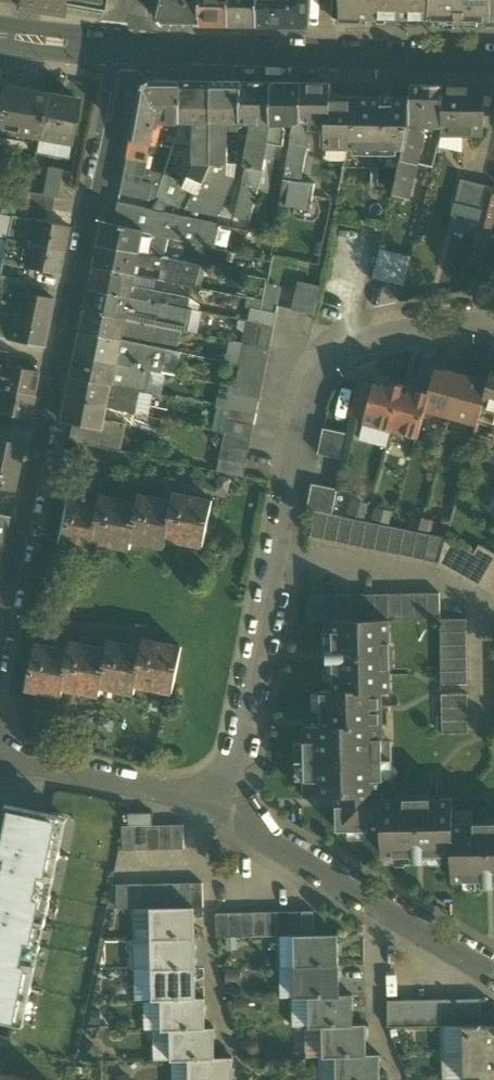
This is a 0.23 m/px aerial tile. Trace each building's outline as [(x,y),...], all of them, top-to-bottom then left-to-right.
[(16,4),(60,12),(62,0),(17,0),(16,4)] [(157,15),(163,24),(200,24),(201,0),(160,0),(157,15)] [(200,24),(229,25),(230,0),(201,0),(200,24)] [(229,25),(257,25),(258,0),(230,0),(229,25)] [(257,25),(309,26),(309,0),(258,0),(257,25)] [(331,18),(335,18),(335,17),(340,17),(341,20),(357,20),(361,16),(367,17),(367,18),(375,18),(375,0),(332,0),(331,18)] [(375,18),(429,19),(431,5),(431,4),(431,0),(375,0),(375,18)] [(431,4),(431,5),(429,19),(491,19),(491,14),(493,14),(493,0),(431,0),(431,4)] [(181,81),(151,80),(142,88),(131,139),(148,143),(151,128),(157,129),(158,122),(180,122),(181,81)] [(212,81),(181,81),(180,122),(203,122),(210,122),(212,81)] [(242,81),(212,81),(210,122),(223,122),(241,123),(242,81)] [(272,82),(242,81),(241,123),(258,123),(271,123),(272,82)] [(302,82),(272,82),(271,123),(285,123),(294,123),(295,120),(301,120),(302,82)] [(332,83),(302,82),(301,120),(295,120),(294,123),(280,204),(311,209),(315,183),(302,181),(312,122),(326,122),(331,122),(332,96),(332,83)] [(444,84),(410,84),(410,97),(410,125),(426,125),(443,125),(444,84)] [(485,85),(444,84),(443,125),(443,133),(464,133),(464,128),(485,128),(485,85)] [(2,86),(0,96),(0,131),(38,137),(46,94),(2,86)] [(78,100),(46,94),(38,137),(70,143),(78,100)] [(382,96),(359,96),(348,148),(349,148),(403,149),(410,125),(410,97),(393,97),(393,96),(383,94),(382,96)] [(359,96),(332,96),(331,122),(326,122),(326,147),(348,148),(359,96)] [(210,122),(203,122),(193,132),(193,163),(194,163),(206,163),(206,162),(210,162),(210,122)] [(223,122),(210,122),(210,162),(206,162),(206,163),(226,164),(227,163),(227,135),(223,131),(223,122)] [(257,130),(253,130),(251,131),(246,165),(264,168),(266,152),(268,142),(271,123),(258,123),(257,130)] [(285,123),(271,123),(268,142),(276,143),(284,144),(287,129),(285,123)] [(403,149),(401,159),(417,163),(426,125),(410,125),(403,149)] [(148,143),(131,139),(124,177),(141,181),(141,176),(143,176),(147,153),(146,153),(148,143)] [(276,143),(268,142),(266,152),(274,153),(276,143)] [(403,149),(349,148),(345,168),(399,169),(401,159),(403,149)] [(417,163),(401,159),(399,169),(393,193),(408,197),(417,163)] [(206,163),(194,163),(193,173),(202,176),(203,173),(206,174),(206,163)] [(226,164),(206,163),(206,174),(203,173),(202,176),(197,186),(220,191),(223,169),(225,170),(226,164)] [(246,165),(243,180),(235,216),(251,220),(256,203),(261,181),(264,168),(246,165)] [(61,170),(48,167),(42,195),(53,197),(55,198),(61,170)] [(190,172),(175,206),(186,208),(197,186),(202,176),(193,173),(190,172)] [(141,181),(124,177),(121,193),(150,200),(152,184),(141,181)] [(488,185),(461,178),(449,226),(476,232),(481,210),(488,185)] [(475,235),(489,238),(493,220),(493,186),(488,185),(481,210),(475,235)] [(220,191),(197,186),(186,208),(219,215),(228,192),(220,191)] [(42,195),(28,192),(26,204),(51,209),(53,197),(42,195)] [(2,199),(0,207),(0,214),(10,216),(10,215),(25,218),(28,205),(26,204),(2,199)] [(181,215),(119,202),(115,224),(144,231),(176,237),(181,215)] [(25,218),(10,215),(10,216),(5,238),(26,243),(30,219),(25,218)] [(218,223),(187,217),(181,240),(212,247),(218,223)] [(69,227),(30,219),(26,243),(64,250),(69,227)] [(115,224),(104,222),(99,245),(139,253),(144,231),(115,224)] [(5,238),(0,262),(21,266),(26,243),(5,238)] [(64,250),(26,243),(21,266),(29,268),(59,274),(64,250)] [(139,253),(99,245),(94,266),(134,275),(139,253)] [(404,255),(380,248),(372,277),(397,284),(404,255)] [(0,262),(0,275),(26,281),(29,268),(21,266),(0,262)] [(134,275),(94,266),(90,288),(130,297),(132,286),(134,275)] [(24,292),(26,281),(0,275),(0,313),(11,315),(49,323),(54,298),(24,292)] [(313,310),(318,284),(298,280),(293,306),(313,310)] [(281,287),(267,284),(263,309),(277,312),(281,287)] [(169,293),(132,286),(130,297),(167,304),(169,293)] [(130,297),(90,288),(85,310),(125,319),(127,311),(130,297)] [(190,297),(169,293),(167,304),(188,308),(190,297)] [(167,304),(130,297),(127,311),(158,317),(158,320),(185,325),(188,308),(167,304)] [(264,300),(248,297),(245,319),(248,319),(260,322),(264,300)] [(125,319),(85,310),(81,332),(121,341),(122,333),(125,319)] [(6,338),(11,315),(0,313),(0,336),(6,338)] [(49,323),(11,315),(6,338),(44,346),(49,323)] [(182,330),(125,319),(122,333),(156,340),(156,338),(179,343),(182,330)] [(260,322),(248,319),(244,343),(270,349),(275,325),(260,322)] [(121,341),(81,332),(76,354),(116,363),(121,341)] [(155,348),(121,341),(116,363),(151,370),(155,348)] [(270,349),(244,343),(242,356),(267,361),(270,349)] [(6,364),(8,352),(0,350),(0,363),(6,364)] [(116,363),(76,354),(71,376),(112,385),(116,363)] [(267,361),(242,356),(239,369),(265,374),(267,361)] [(0,363),(0,387),(34,394),(39,371),(6,364),(0,363)] [(151,370),(116,363),(112,385),(140,391),(146,392),(151,370)] [(489,383),(479,419),(493,423),(493,365),(489,383)] [(265,374),(239,369),(237,381),(262,387),(265,374)] [(447,372),(436,369),(430,391),(425,409),(451,417),(463,374),(448,369),(447,372)] [(463,374),(451,417),(477,424),(479,419),(489,383),(478,380),(478,378),(463,374)] [(112,385),(71,376),(67,398),(107,407),(112,385)] [(383,385),(375,383),(366,413),(364,423),(391,430),(402,391),(404,383),(385,378),(383,385)] [(375,383),(360,379),(352,409),(366,413),(375,383)] [(235,387),(234,394),(259,400),(262,387),(237,381),(235,387)] [(140,391),(112,385),(107,407),(135,413),(140,391)] [(235,387),(223,385),(218,407),(231,410),(231,407),(257,412),(259,400),(234,394),(235,387)] [(409,393),(402,391),(391,429),(417,437),(425,409),(430,391),(411,386),(409,393)] [(0,387),(0,412),(29,418),(34,394),(0,387)] [(107,407),(67,398),(62,421),(99,429),(102,430),(104,420),(107,407)] [(257,412),(231,407),(231,410),(228,420),(254,425),(257,412)] [(126,424),(104,420),(102,430),(99,429),(95,446),(121,451),(126,424)] [(254,425),(228,420),(226,433),(252,438),(254,425)] [(349,433),(323,428),(318,454),(343,459),(349,433)] [(226,433),(224,446),(249,451),(252,438),(226,433)] [(0,439),(0,463),(18,467),(23,444),(0,439)] [(224,446),(222,459),(246,464),(249,451),(224,446)] [(243,477),(246,464),(222,459),(219,472),(243,477)] [(0,463),(0,488),(13,491),(18,467),(0,463)] [(337,489),(312,483),(307,509),(315,511),(328,514),(332,514),(337,489)] [(173,502),(139,495),(138,503),(101,496),(100,504),(67,497),(57,542),(92,549),(93,541),(130,548),(131,540),(164,546),(166,538),(202,545),(212,501),(174,493),(173,502)] [(328,514),(315,511),(310,536),(323,539),(328,514)] [(0,514),(0,539),(4,539),(9,516),(0,514)] [(332,514),(328,514),(323,539),(336,542),(341,516),(332,514)] [(408,526),(431,531),(433,519),(411,514),(408,526)] [(341,516),(336,542),(348,544),(349,544),(354,519),(341,516)] [(367,521),(354,519),(349,544),(361,547),(367,521)] [(379,524),(367,521),(361,547),(374,549),(379,524)] [(392,526),(379,524),(374,549),(387,552),(392,526)] [(405,529),(392,526),(387,552),(399,555),(400,555),(405,529)] [(417,532),(405,529),(400,555),(412,557),(417,532)] [(430,534),(418,532),(417,532),(412,557),(425,560),(430,534)] [(443,537),(430,534),(425,560),(438,562),(443,537)] [(493,594),(493,553),(480,545),(475,553),(443,537),(438,562),(493,594)] [(427,592),(414,593),(414,619),(415,619),(427,618),(427,592)] [(440,592),(427,592),(427,618),(428,618),(440,618),(440,592)] [(375,594),(375,593),(362,594),(362,620),(375,619),(375,594)] [(388,593),(375,594),(375,619),(388,619),(388,593)] [(401,593),(388,593),(389,619),(389,620),(401,619),(402,619),(401,593)] [(414,593),(401,593),(402,619),(414,619),(414,593)] [(336,620),(336,594),(323,594),(323,621),(324,621),(332,621),(336,620)] [(349,620),(349,594),(336,594),(336,620),(337,620),(349,620)] [(362,620),(362,594),(349,594),(349,620),(362,620)] [(323,595),(310,595),(311,621),(323,621),(323,595)] [(467,683),(466,618),(440,619),(441,684),(467,683)] [(336,620),(332,621),(333,650),(327,650),(327,663),(333,663),(334,690),(334,691),(382,690),(382,691),(390,691),(390,669),(393,666),(393,645),(390,642),(389,620),(389,619),(388,619),(375,619),(362,620),(349,620),(337,620),(336,620)] [(107,650),(71,642),(69,651),(36,644),(27,688),(61,695),(63,687),(99,694),(101,686),(134,693),(136,684),(172,692),(182,647),(144,639),(142,648),(109,641),(107,650)] [(382,690),(334,691),(334,690),(321,691),(322,726),(304,727),(305,761),(383,760),(382,691),(382,690)] [(468,733),(468,694),(442,694),(442,733),(468,733)] [(383,760),(305,761),(306,796),(337,796),(337,830),(383,830),(383,799),(384,799),(383,760)] [(431,798),(428,795),(407,795),(404,799),(384,799),(383,799),(383,830),(383,856),(412,855),(412,861),(425,861),(425,855),(453,854),(453,823),(454,823),(453,798),(431,798)] [(3,806),(0,820),(0,913),(37,920),(58,817),(3,806)] [(153,825),(153,813),(128,813),(128,826),(135,826),(147,826),(153,825)] [(474,823),(454,823),(453,823),(453,854),(453,880),(482,879),(482,886),(493,886),(493,819),(477,820),(474,823)] [(160,849),(159,826),(153,825),(147,826),(147,849),(160,849)] [(172,849),(171,825),(159,826),(160,849),(172,849)] [(184,849),(184,825),(171,825),(172,849),(184,849)] [(135,850),(135,826),(128,826),(123,826),(122,826),(123,850),(135,850)] [(147,849),(147,826),(135,826),(135,850),(147,849)] [(179,907),(178,883),(166,884),(167,908),(179,907)] [(190,883),(178,883),(179,907),(191,907),(190,883)] [(203,907),(203,883),(190,883),(191,907),(195,907),(203,907)] [(130,908),(129,884),(118,885),(118,909),(130,908)] [(142,884),(129,884),(130,908),(142,908),(142,884)] [(154,884),(142,884),(142,908),(152,908),(154,908),(154,884)] [(166,884),(154,884),(154,908),(167,908),(166,884)] [(154,908),(152,908),(152,928),(156,928),(156,939),(195,938),(195,907),(191,907),(179,907),(167,908),(154,908)] [(315,928),(314,911),(302,912),(302,928),(315,928)] [(266,936),(265,912),(253,913),(254,936),(266,936)] [(278,935),(277,912),(265,912),(266,936),(278,935)] [(290,935),(290,912),(277,912),(278,935),(290,935)] [(302,928),(302,912),(290,912),(290,935),(295,935),(303,935),(302,928)] [(0,913),(0,1020),(16,1023),(37,920),(0,913)] [(229,936),(229,913),(216,913),(217,937),(229,936)] [(241,936),(241,913),(229,913),(229,936),(241,936)] [(254,936),(253,913),(241,913),(241,936),(254,936)] [(303,935),(295,935),(296,956),(300,956),(300,966),(339,965),(338,934),(303,935)] [(156,939),(152,939),(153,959),(157,959),(157,969),(196,968),(195,938),(156,939)] [(300,966),(296,966),(296,986),(301,986),(301,996),(309,996),(340,995),(339,965),(300,966)] [(157,969),(153,969),(153,989),(157,989),(158,999),(162,999),(197,998),(196,968),(157,969)] [(340,995),(309,996),(310,1016),(314,1015),(314,1026),(323,1026),(353,1025),(353,995),(340,995)] [(197,998),(162,999),(163,1019),(167,1018),(167,1029),(171,1029),(206,1028),(205,998),(197,998)] [(481,998),(467,999),(467,1025),(481,1025),(481,998)] [(441,999),(428,1000),(428,1026),(441,1026),(441,999)] [(454,999),(441,999),(441,1026),(454,1026),(454,999)] [(467,999),(454,999),(454,1026),(462,1025),(467,1025),(467,999)] [(402,1000),(388,1001),(389,1027),(402,1027),(402,1000)] [(415,1026),(415,1000),(402,1000),(402,1027),(415,1026)] [(428,1000),(415,1000),(415,1026),(428,1026),(428,1000)] [(353,1025),(323,1026),(324,1045),(328,1045),(328,1056),(337,1056),(367,1055),(366,1024),(353,1025)] [(462,1025),(462,1052),(493,1051),(493,1025),(467,1025),(462,1025)] [(206,1028),(171,1029),(172,1048),(176,1048),(176,1059),(189,1059),(215,1058),(214,1028),(206,1028)] [(462,1052),(463,1078),(480,1078),(493,1078),(493,1051),(462,1052)] [(337,1056),(337,1075),(342,1075),(342,1079),(381,1079),(380,1054),(367,1055),(337,1056)] [(215,1058),(189,1059),(190,1078),(194,1078),(194,1079),(233,1079),(232,1057),(215,1058)]
